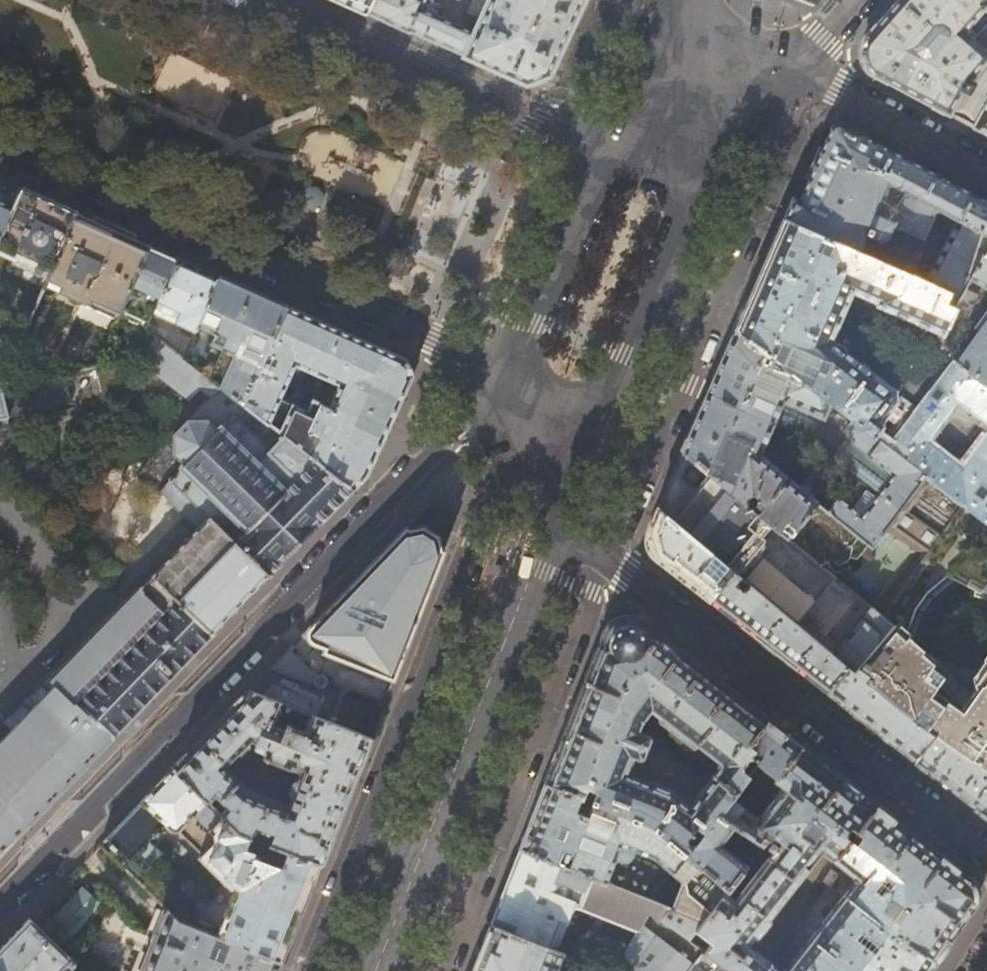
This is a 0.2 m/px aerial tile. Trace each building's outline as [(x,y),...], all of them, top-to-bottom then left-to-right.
[(367,14),(373,0),(335,0),(367,14)] [(584,0),(490,0),(474,35),(471,33),(470,34),(460,30),(461,29),(457,27),(457,28),(436,19),(436,18),(432,16),(432,17),(422,12),(422,11),(420,10),(423,2),(419,0),(373,0),(367,14),(409,33),(410,31),(443,46),(464,55),(463,57),(526,85),(549,76),(584,0)] [(986,135),(986,54),(972,40),(986,23),(986,12),(984,9),(986,5),(986,4),(983,1),(984,0),(899,0),(864,40),(861,45),(861,52),(862,60),(863,64),(866,69),(870,73),(873,75),(962,122),(986,135)] [(986,244),(986,203),(961,189),(922,169),(839,124),(824,126),(808,163),(783,219),(858,252),(866,235),(879,240),(880,239),(884,239),(886,236),(888,237),(894,224),(915,234),(926,229),(936,210),(956,220),(923,281),(959,297),(968,279),(986,244)] [(21,188),(11,183),(0,178),(0,237),(21,188)] [(321,205),(323,200),(324,195),(321,190),(317,187),(311,186),(306,188),(302,192),(301,197),(302,203),(306,207),(311,209),(316,208),(321,205)] [(21,188),(0,237),(0,252),(16,259),(17,255),(52,270),(77,213),(45,199),(21,188)] [(438,194),(432,191),(421,216),(428,219),(430,214),(433,213),(434,211),(438,201),(438,199),(436,198),(438,194)] [(357,204),(353,203),(348,217),(371,225),(376,211),(357,204)] [(345,210),(333,206),(329,217),(340,222),(345,210)] [(109,227),(77,213),(52,270),(45,286),(117,319),(150,245),(109,227)] [(923,281),(858,252),(783,219),(759,275),(735,330),(829,402),(850,419),(874,437),(882,427),(882,424),(880,422),(895,402),(893,390),(843,352),(843,350),(842,347),(840,345),(830,341),(837,324),(849,329),(852,323),(859,322),(865,308),(861,302),(863,297),(874,302),(874,304),(942,334),(959,297),(923,281)] [(968,279),(986,288),(986,244),(968,279)] [(162,251),(150,245),(117,319),(113,329),(149,346),(156,338),(145,329),(177,257),(162,251)] [(193,265),(177,257),(145,329),(156,338),(182,358),(191,339),(171,331),(174,324),(193,332),(218,276),(193,265)] [(252,291),(218,276),(193,332),(191,339),(182,358),(186,361),(211,380),(220,388),(244,406),(287,307),(252,291)] [(287,307),(244,406),(268,425),(294,365),(339,385),(329,407),(321,403),(307,432),(316,436),(313,442),(298,439),(298,438),(296,437),(296,438),(284,432),(284,431),(282,430),(280,434),(353,490),(367,476),(380,446),(412,376),(411,376),(410,369),(408,365),(405,361),(406,360),(350,335),(287,307)] [(955,362),(982,384),(986,377),(986,318),(955,362)] [(735,330),(707,394),(772,424),(782,400),(822,417),(829,402),(735,330)] [(182,358),(156,338),(149,346),(138,359),(166,384),(186,361),(182,358)] [(9,369),(13,358),(0,340),(0,388),(9,369)] [(200,391),(211,380),(186,361),(166,384),(186,404),(200,391)] [(898,432),(892,427),(880,442),(924,476),(985,523),(986,521),(986,436),(962,469),(926,440),(956,400),(986,424),(986,388),(982,384),(955,362),(953,361),(929,392),(928,392),(913,411),(914,411),(898,432)] [(9,369),(0,388),(0,389),(1,389),(21,385),(19,378),(15,371),(9,369)] [(70,404),(64,375),(21,385),(1,389),(0,389),(0,420),(70,404)] [(220,388),(211,380),(200,391),(210,398),(220,388)] [(196,530),(140,589),(139,588),(50,681),(52,683),(55,681),(59,685),(80,705),(114,737),(183,665),(321,524),(353,490),(280,434),(268,425),(244,406),(220,388),(210,398),(192,416),(191,421),(187,421),(173,435),(174,455),(181,462),(179,466),(182,468),(159,492),(171,504),(168,506),(171,508),(173,506),(184,517),(183,517),(185,520),(186,519),(195,527),(194,528),(196,530)] [(758,454),(772,424),(707,394),(696,420),(681,453),(742,503),(750,493),(763,504),(756,514),(770,526),(776,531),(784,522),(794,530),(816,502),(758,454)] [(880,442),(874,437),(850,419),(843,428),(844,437),(893,475),(878,494),(899,510),(924,476),(880,442)] [(756,514),(742,503),(681,453),(668,483),(657,509),(730,570),(735,575),(764,539),(761,536),(770,526),(756,514)] [(891,625),(851,672),(903,716),(932,736),(986,774),(986,667),(968,693),(955,687),(955,684),(917,652),(919,649),(917,647),(927,623),(941,603),(960,585),(963,586),(966,583),(986,594),(986,524),(985,523),(924,476),(899,510),(883,530),(908,552),(880,594),(887,599),(888,608),(882,618),(891,625)] [(871,547),(899,510),(878,494),(861,517),(834,496),(823,510),(871,547)] [(708,599),(730,570),(657,509),(651,522),(647,532),(653,556),(677,575),(708,599)] [(357,579),(307,631),(306,636),(307,639),(309,642),(312,644),(325,648),(324,654),(348,662),(347,665),(369,674),(370,671),(389,679),(393,679),(414,626),(443,552),(439,551),(440,548),(437,537),(423,528),(411,529),(409,531),(406,528),(357,579)] [(738,578),(735,575),(730,570),(708,599),(768,646),(827,692),(845,667),(826,651),(748,585),(741,593),(732,586),(738,578)] [(843,632),(826,651),(845,667),(851,672),(891,625),(876,613),(877,613),(870,607),(869,608),(861,618),(857,615),(846,627),(850,631),(847,635),(843,632)] [(614,700),(641,721),(648,711),(658,718),(658,722),(660,726),(688,745),(692,746),(694,745),(719,763),(711,775),(734,793),(749,772),(755,763),(768,773),(775,778),(776,778),(801,747),(768,721),(673,646),(655,633),(650,634),(650,633),(652,632),(650,628),(648,629),(642,623),(639,621),(634,619),(634,617),(630,616),(629,618),(622,618),(613,622),(612,621),(608,624),(609,625),(606,630),(604,635),(602,640),(601,641),(601,646),(603,646),(603,647),(599,648),(593,662),(585,682),(616,695),(614,700)] [(288,650),(249,691),(281,703),(313,716),(327,721),(339,690),(326,685),(327,684),(327,681),(327,679),(325,677),(324,676),(323,675),(320,675),(319,675),(318,676),(316,677),(288,650)] [(903,716),(851,672),(845,667),(827,692),(872,727),(914,759),(932,736),(903,716)] [(59,685),(55,681),(52,683),(56,687),(0,745),(0,790),(32,821),(73,779),(114,737),(80,705),(59,685)] [(616,695),(585,682),(563,739),(546,783),(649,824),(726,889),(744,865),(718,844),(733,826),(718,814),(730,797),(734,793),(711,775),(687,805),(672,793),(673,791),(673,790),(671,788),(652,780),(649,780),(647,781),(627,773),(633,757),(639,759),(643,758),(644,756),(650,741),(650,739),(648,736),(637,731),(641,721),(614,700),(616,695)] [(216,725),(172,770),(206,803),(214,795),(229,809),(222,818),(238,834),(250,838),(254,827),(273,835),(268,846),(286,853),(319,866),(338,818),(370,738),(327,721),(313,716),(305,737),(290,732),(293,725),(287,723),(284,731),(271,726),(281,703),(249,691),(216,725)] [(932,736),(914,759),(934,775),(977,808),(986,817),(986,774),(932,736)] [(801,747),(776,778),(775,778),(773,780),(780,786),(755,817),(730,797),(718,814),(733,826),(760,845),(765,840),(770,843),(765,849),(769,852),(732,899),(723,892),(702,920),(694,930),(710,943),(704,951),(732,970),(761,970),(769,961),(747,944),(752,936),(753,937),(756,937),(768,923),(768,919),(768,917),(820,852),(831,860),(875,805),(841,778),(801,747)] [(762,782),(768,773),(755,763),(749,772),(762,782)] [(206,803),(172,770),(138,805),(99,845),(122,868),(164,825),(172,832),(178,832),(200,854),(198,857),(230,889),(233,891),(216,936),(282,962),(301,914),(319,866),(286,853),(280,867),(253,856),(254,853),(245,849),(250,838),(238,834),(222,818),(206,803)] [(535,811),(520,848),(604,882),(619,844),(651,856),(679,883),(671,909),(702,920),(723,892),(726,889),(649,824),(546,783),(535,811)] [(32,821),(0,790),(0,855),(32,821)] [(925,844),(875,805),(831,860),(855,879),(842,894),(934,961),(952,935),(974,904),(971,880),(925,844)] [(604,882),(520,848),(504,889),(490,924),(548,947),(558,920),(565,923),(572,906),(604,918),(595,934),(587,930),(572,956),(608,970),(612,970),(646,910),(687,939),(694,930),(702,920),(671,909),(604,882)] [(53,915),(73,933),(100,902),(80,884),(53,915)] [(934,961),(842,894),(780,970),(769,961),(761,970),(926,970),(934,961)] [(282,962),(216,936),(178,921),(165,909),(160,923),(158,922),(153,938),(153,939),(141,970),(279,970),(282,962)] [(687,939),(646,910),(612,970),(732,970),(704,951),(687,939)] [(0,948),(0,970),(61,970),(68,964),(71,967),(75,963),(28,919),(2,946),(0,948)] [(555,950),(565,923),(558,920),(548,947),(555,950)] [(561,952),(555,950),(548,947),(490,924),(474,966),(472,970),(554,970),(561,952)]
